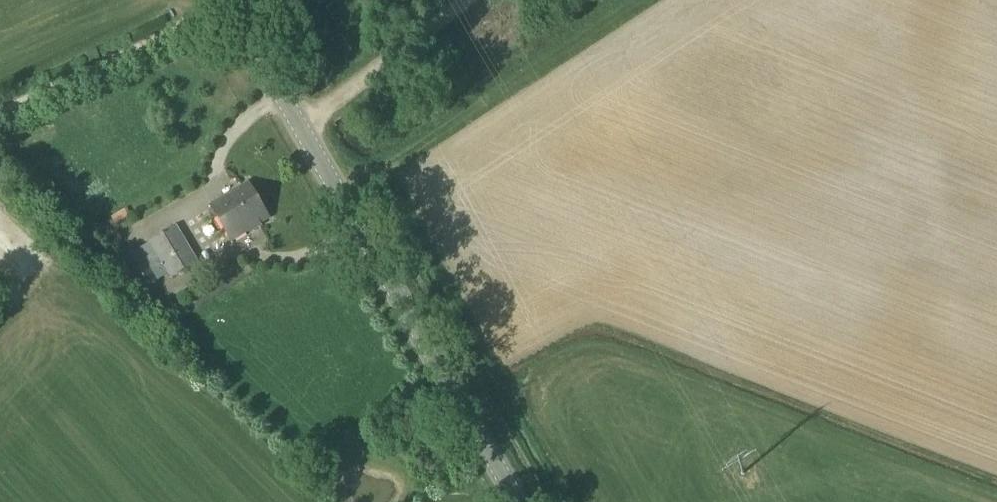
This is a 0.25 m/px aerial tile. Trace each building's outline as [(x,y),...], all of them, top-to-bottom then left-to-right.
[(231,242),(270,218),(249,183),(210,206),(231,242)] [(171,280),(199,263),(177,225),(149,243),(149,244),(123,259),(142,291),(169,275),(171,280)]
